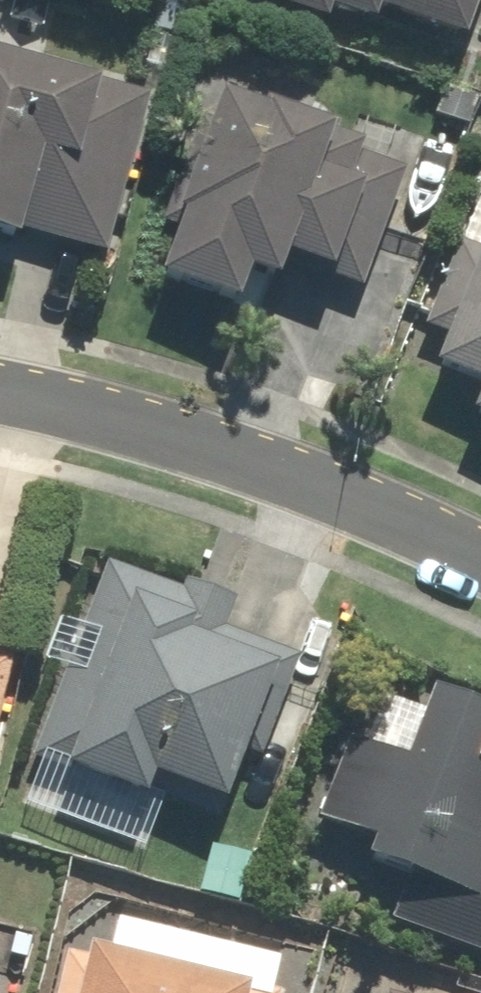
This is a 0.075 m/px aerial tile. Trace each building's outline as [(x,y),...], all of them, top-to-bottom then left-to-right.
[(0,5),(0,22),(41,34),(50,0),(1,0),(0,5)] [(332,18),(336,6),(376,19),(380,10),(471,41),(480,13),(480,0),(280,0),(332,18)] [(0,51),(0,233),(21,239),(24,228),(107,251),(152,93),(0,51)] [(412,160),(225,92),(160,271),(243,301),(254,271),(282,281),(289,263),(364,290),(412,160)] [(437,363),(480,381),(480,249),(459,240),(423,327),(448,337),(437,363)] [(470,414),(480,418),(480,387),(470,414)] [(186,590),(108,561),(34,756),(146,798),(154,777),(228,804),(246,755),(265,762),(304,657),(226,628),(237,598),(189,580),(186,590)] [(13,656),(0,653),(0,718),(13,656)] [(434,686),(407,760),(350,739),(321,821),(377,842),(371,858),(410,872),(392,922),(480,953),(480,703),(434,686)] [(0,786),(0,828),(9,788),(0,786)] [(90,945),(87,955),(70,950),(59,992),(282,992),(282,990),(90,945)]
